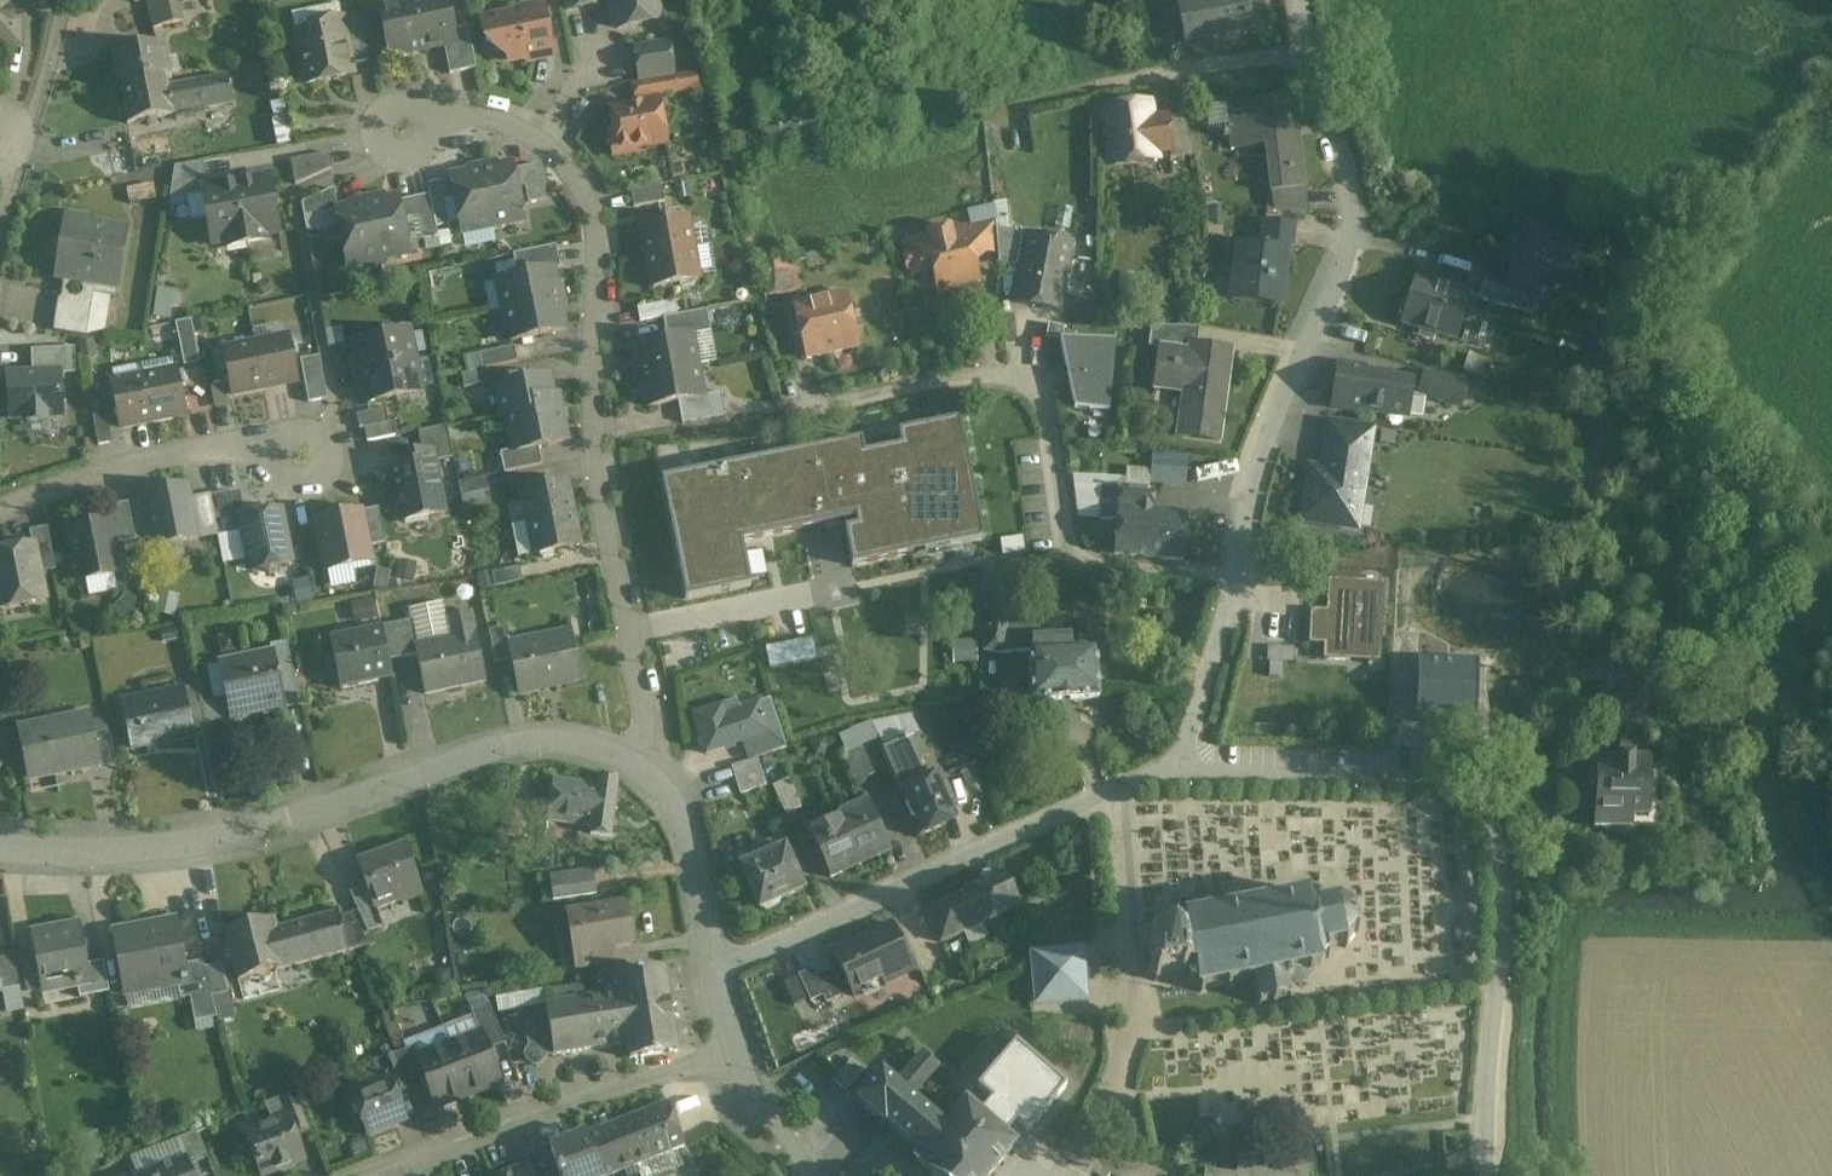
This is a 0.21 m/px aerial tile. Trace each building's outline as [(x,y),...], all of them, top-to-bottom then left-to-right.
[(15,42),(13,8),(13,0),(0,0),(0,43),(15,42)] [(13,8),(41,7),(41,0),(13,0),(13,8)] [(146,1),(153,28),(183,20),(177,0),(150,0),(146,1)] [(380,10),(389,58),(444,46),(456,44),(453,32),(447,0),(428,0),(380,10)] [(568,12),(596,6),(595,0),(565,0),(568,12)] [(618,30),(659,22),(655,0),(612,0),(618,30)] [(1176,3),(1176,4),(1184,42),(1253,29),(1247,0),(1194,0),(1176,3)] [(542,8),(481,20),(486,42),(509,57),(510,61),(551,53),(542,8)] [(319,28),(295,33),(306,85),(353,75),(351,65),(342,22),(342,18),(318,23),(319,28)] [(361,18),(342,22),(351,65),(370,61),(361,18)] [(456,44),(444,46),(449,75),(476,69),(467,29),(453,32),(456,44)] [(162,45),(115,54),(121,84),(169,74),(179,72),(178,63),(167,66),(162,45)] [(668,45),(635,51),(640,79),(673,73),(668,45)] [(169,74),(121,84),(129,124),(173,115),(168,89),(165,76),(169,76),(169,74)] [(220,77),(210,80),(213,92),(224,90),(220,77)] [(674,77),(633,84),(636,101),(677,94),(674,77)] [(201,82),(168,89),(173,115),(175,114),(175,113),(206,107),(201,82)] [(809,86),(760,93),(765,126),(763,127),(765,145),(822,137),(819,117),(814,118),(809,86)] [(1286,98),(1226,105),(1231,148),(1266,144),(1271,193),(1304,189),(1298,137),(1290,138),(1286,98)] [(659,102),(611,111),(615,132),(610,133),(614,154),(635,150),(635,148),(666,143),(659,102)] [(1161,117),(1150,118),(1148,105),(1106,111),(1112,164),(1155,158),(1154,151),(1169,149),(1171,159),(1194,156),(1193,149),(1190,139),(1178,140),(1177,137),(1169,138),(1166,119),(1161,120),(1161,117)] [(1181,114),(1166,117),(1166,119),(1169,138),(1177,137),(1178,140),(1190,139),(1181,114)] [(328,154),(290,161),(295,185),(332,169),(328,154)] [(203,161),(175,166),(170,199),(203,194),(202,188),(208,187),(203,161)] [(538,164),(523,167),(528,191),(543,188),(538,164)] [(512,165),(482,171),(493,226),(524,220),(517,189),(514,170),(512,165)] [(523,168),(514,170),(517,189),(527,187),(523,168)] [(482,171),(451,178),(451,180),(440,182),(444,201),(446,201),(455,199),(460,223),(462,232),(493,226),(482,171)] [(268,176),(235,182),(247,244),(266,240),(265,236),(279,233),(268,176)] [(208,187),(202,188),(203,194),(212,245),(226,243),(227,248),(247,244),(235,182),(208,187)] [(440,182),(428,185),(430,195),(436,227),(450,225),(446,201),(444,201),(440,182)] [(662,185),(631,191),(634,207),(665,202),(662,185)] [(333,189),(301,203),(304,218),(338,211),(333,189)] [(1304,189),(1271,193),(1273,209),(1309,214),(1307,189),(1304,189)] [(430,195),(413,199),(416,217),(421,241),(438,238),(436,227),(430,195)] [(398,198),(367,205),(379,259),(410,253),(403,220),(416,217),(413,199),(399,202),(398,198)] [(455,199),(446,201),(450,225),(460,223),(455,199)] [(338,211),(304,218),(307,232),(339,225),(347,266),(379,259),(367,205),(338,211)] [(129,226),(95,221),(91,216),(71,213),(66,217),(57,275),(60,279),(69,281),(76,277),(83,278),(96,294),(118,298),(129,226)] [(669,220),(642,225),(648,257),(693,249),(687,217),(682,218),(681,214),(679,213),(670,214),(668,216),(669,220)] [(995,221),(978,225),(982,242),(980,244),(972,246),(975,258),(998,253),(995,228),(995,221)] [(1295,226),(1265,223),(1263,239),(1288,242),(1293,242),(1295,226)] [(978,225),(950,231),(949,228),(929,233),(930,236),(904,242),(908,256),(904,256),(907,268),(910,267),(912,273),(935,267),(941,293),(980,284),(975,258),(972,246),(980,244),(982,242),(978,225)] [(1090,228),(1061,225),(1061,229),(1060,229),(1059,236),(1088,240),(1090,228)] [(1589,247),(1524,227),(1504,290),(1513,293),(1540,302),(1549,273),(1578,282),(1589,247)] [(1022,234),(995,228),(998,253),(999,263),(1017,267),(1022,234)] [(1072,242),(1029,234),(1016,303),(1059,311),(1072,242)] [(1262,246),(1239,243),(1236,267),(1243,268),(1240,298),(1231,297),(1231,298),(1280,304),(1288,242),(1263,239),(1262,246)] [(556,245),(513,254),(518,275),(552,268),(553,269),(560,268),(556,245)] [(693,249),(648,257),(653,289),(680,284),(681,288),(683,289),(693,287),(694,285),(693,282),(698,281),(693,249)] [(792,260),(763,261),(766,294),(794,295),(792,260)] [(518,275),(498,279),(504,310),(559,299),(553,269),(552,268),(518,275)] [(1470,296),(1415,279),(1408,303),(1402,303),(1398,314),(1403,318),(1401,324),(1456,341),(1470,296)] [(1504,290),(1484,284),(1478,300),(1506,309),(1507,308),(1508,308),(1513,293),(1504,290)] [(844,293),(795,305),(803,335),(808,357),(857,346),(844,293)] [(559,299),(504,310),(510,341),(565,330),(559,299)] [(92,305),(64,301),(60,304),(56,332),(87,337),(92,305)] [(675,301),(638,308),(640,322),(663,318),(678,315),(675,301)] [(678,315),(663,318),(667,339),(691,335),(711,332),(707,310),(678,315)] [(191,320),(175,323),(184,366),(200,363),(191,320)] [(1199,326),(1151,325),(1149,346),(1159,347),(1196,351),(1197,345),(1199,326)] [(409,331),(354,342),(361,372),(415,361),(409,331)] [(1126,336),(1066,332),(1078,405),(1120,410),(1126,336)] [(667,339),(637,345),(642,376),(697,366),(691,335),(667,339)] [(803,335),(790,338),(796,360),(808,357),(803,335)] [(288,337),(256,344),(265,388),(297,382),(291,355),(294,354),(296,351),(295,343),(292,342),(289,342),(288,337)] [(256,344),(224,350),(225,355),(221,356),(220,359),(221,366),(224,368),(227,368),(233,395),(265,388),(256,344)] [(1226,348),(1197,345),(1196,351),(1159,347),(1154,388),(1184,391),(1179,437),(1220,441),(1223,407),(1220,407),(1226,348)] [(514,347),(478,354),(481,369),(490,368),(517,362),(514,347)] [(320,356),(300,360),(308,403),(327,399),(320,356)] [(171,358),(141,364),(141,366),(143,377),(144,377),(153,421),(185,415),(180,389),(184,388),(186,385),(184,375),(181,373),(177,374),(176,370),(174,371),(171,358)] [(415,361),(361,372),(367,403),(421,392),(415,361)] [(141,366),(114,371),(117,382),(112,383),(113,387),(108,388),(106,391),(108,401),(112,403),(116,402),(121,428),(153,421),(144,377),(143,377),(141,366)] [(697,366),(642,376),(648,407),(678,401),(702,397),(702,396),(697,366)] [(1390,378),(1364,374),(1364,370),(1338,366),(1332,406),(1408,417),(1413,384),(1389,381),(1390,378)] [(72,367),(9,368),(10,415),(73,414),(72,367)] [(481,369),(461,374),(464,388),(492,382),(490,368),(481,369)] [(1467,385),(1425,373),(1418,396),(1460,408),(1467,385)] [(549,375),(496,386),(503,417),(507,416),(507,415),(530,411),(540,418),(548,406),(549,407),(554,400),(549,375)] [(225,384),(211,386),(215,410),(230,407),(225,384)] [(702,397),(678,401),(682,423),(726,415),(722,393),(702,396),(702,397)] [(548,406),(540,418),(530,411),(507,415),(507,416),(514,450),(515,451),(538,447),(567,441),(561,411),(557,412),(549,407),(548,406)] [(385,409),(357,415),(360,429),(364,428),(388,423),(385,409)] [(107,415),(93,417),(98,446),(112,443),(107,415)] [(862,440),(661,480),(685,600),(750,587),(740,540),(855,518),(857,527),(845,530),(852,565),(984,539),(961,420),(900,432),(903,447),(864,455),(862,440)] [(388,423),(364,428),(367,442),(396,436),(393,422),(388,423)] [(447,426),(418,431),(422,453),(432,451),(434,460),(434,461),(453,458),(447,426)] [(514,450),(500,453),(504,473),(542,465),(538,447),(515,451),(514,450)] [(422,453),(408,456),(410,465),(391,469),(402,521),(445,512),(434,461),(434,460),(432,451),(422,453)] [(1368,459),(1325,453),(1322,469),(1310,468),(1302,521),(1357,530),(1368,459)] [(1104,477),(1074,476),(1078,518),(1100,520),(1102,488),(1103,488),(1104,477)] [(487,477),(458,483),(461,497),(483,492),(490,491),(487,477)] [(567,482),(540,487),(539,484),(536,482),(528,484),(526,486),(527,490),(522,491),(528,523),(573,514),(567,482)] [(187,486),(145,495),(146,499),(153,537),(155,547),(198,538),(187,486)] [(1119,488),(1117,487),(1117,490),(1103,488),(1102,488),(1100,520),(1117,521),(1118,508),(1151,511),(1153,493),(1119,490),(1119,488)] [(229,492),(209,496),(218,538),(244,533),(241,519),(235,520),(229,492)] [(483,492),(462,496),(464,505),(485,501),(483,492)] [(146,499),(126,503),(134,541),(153,537),(146,499)] [(126,503),(106,507),(109,522),(110,521),(115,544),(134,541),(126,503)] [(339,516),(317,520),(328,570),(370,562),(367,547),(360,512),(359,512),(353,508),(343,510),(339,516)] [(379,508),(360,512),(367,547),(386,543),(379,508)] [(1151,511),(1118,508),(1117,521),(1114,555),(1183,561),(1187,514),(1151,511)] [(281,511),(241,519),(244,533),(251,571),(262,569),(269,574),(277,572),(281,565),(292,563),(281,511)] [(573,514),(528,523),(535,554),(540,553),(541,557),(543,559),(552,557),(553,554),(553,551),(580,545),(573,514)] [(109,522),(68,530),(78,582),(121,574),(115,544),(110,521),(109,522)] [(47,528),(29,531),(32,545),(34,545),(39,574),(56,570),(47,528)] [(0,552),(0,608),(9,607),(45,600),(39,574),(34,545),(32,545),(0,552)] [(1017,568),(996,566),(990,603),(1012,606),(1017,568)] [(520,567),(491,573),(494,587),(522,581),(520,567)] [(1382,586),(1330,582),(1328,612),(1310,611),(1308,641),(1328,642),(1327,658),(1377,661),(1382,586)] [(178,599),(160,595),(156,613),(174,617),(178,599)] [(373,600),(353,602),(356,619),(375,617),(373,600)] [(471,612),(447,618),(444,603),(443,603),(443,604),(410,611),(409,610),(409,611),(411,621),(416,645),(415,645),(417,655),(425,695),(486,682),(471,612)] [(1012,606),(990,603),(982,652),(1003,655),(1029,653),(1032,652),(1032,641),(1035,640),(1034,617),(1010,618),(1011,614),(1012,606)] [(510,646),(509,646),(512,660),(519,695),(582,682),(569,618),(566,619),(569,633),(510,646)] [(411,621),(382,627),(389,660),(417,655),(415,645),(416,645),(411,621)] [(382,627),(330,638),(341,690),(379,682),(375,663),(389,660),(382,627)] [(506,628),(489,631),(495,664),(512,660),(509,646),(510,646),(506,628)] [(813,635),(765,645),(770,667),(818,657),(813,635)] [(1035,640),(1032,641),(1032,652),(1029,653),(1031,704),(1099,700),(1096,649),(1070,651),(1069,639),(1035,640)] [(300,707),(287,642),(270,646),(272,654),(273,653),(285,710),(300,707)] [(956,661),(978,660),(977,644),(956,645),(956,661)] [(272,654),(219,664),(219,666),(208,668),(214,698),(225,696),(226,698),(229,698),(233,718),(275,709),(276,712),(285,710),(273,653),(272,654)] [(197,687),(183,690),(193,737),(207,734),(197,687)] [(183,697),(151,704),(149,696),(123,702),(133,749),(193,737),(183,690),(181,690),(183,697)] [(735,701),(693,715),(706,754),(747,741),(768,735),(758,704),(740,710),(736,698),(734,699),(735,701)] [(787,748),(771,700),(758,704),(768,735),(747,741),(753,760),(787,748)] [(68,722),(24,731),(33,776),(48,773),(49,775),(52,777),(54,777),(86,770),(80,741),(94,738),(89,711),(67,716),(68,722)] [(94,738),(80,741),(86,770),(115,764),(109,735),(94,738)] [(924,781),(908,744),(913,742),(911,737),(903,740),(903,742),(881,751),(900,792),(899,792),(906,809),(911,821),(912,821),(919,838),(946,826),(942,818),(955,812),(938,775),(924,781)] [(1649,740),(1621,739),(1620,757),(1649,757),(1649,740)] [(872,742),(857,748),(870,777),(885,770),(872,742)] [(857,748),(843,755),(856,783),(870,777),(857,748)] [(1620,757),(1604,756),(1603,763),(1596,763),(1587,771),(1586,783),(1596,791),(1595,827),(1660,829),(1661,808),(1648,807),(1650,758),(1649,757),(1620,757)] [(599,786),(553,780),(547,822),(592,827),(591,835),(611,838),(618,779),(600,776),(599,786)] [(801,809),(788,780),(772,787),(785,816),(801,809)] [(867,805),(838,818),(859,865),(889,852),(867,805)] [(838,818),(809,832),(830,878),(859,865),(838,818)] [(405,843),(357,861),(367,886),(375,910),(376,910),(401,901),(402,903),(424,895),(405,843)] [(784,848),(773,853),(769,843),(753,851),(757,861),(740,868),(759,910),(760,910),(765,912),(779,906),(781,901),(803,891),(784,848)] [(979,880),(978,883),(979,885),(925,911),(940,944),(1018,907),(1003,874),(992,880),(990,878),(988,876),(985,876),(983,876),(981,878),(979,880)] [(594,876),(551,882),(553,901),(597,895),(594,876)] [(375,910),(367,886),(349,893),(367,932),(383,926),(376,910),(375,910)] [(1242,900),(1239,901),(1239,906),(1217,910),(1216,906),(1211,907),(1212,911),(1190,915),(1189,911),(1184,912),(1185,916),(1183,917),(1183,920),(1179,920),(1180,925),(1184,924),(1187,939),(1184,940),(1184,939),(1180,939),(1180,938),(1178,938),(1177,933),(1172,934),(1173,939),(1152,943),(1151,939),(1146,939),(1147,944),(1145,945),(1146,947),(1141,948),(1142,953),(1147,952),(1151,972),(1146,973),(1147,978),(1152,977),(1152,980),(1154,979),(1155,984),(1160,983),(1159,978),(1181,974),(1182,979),(1186,978),(1185,973),(1187,973),(1187,971),(1188,971),(1190,976),(1187,977),(1188,981),(1191,985),(1192,989),(1197,988),(1198,991),(1199,990),(1200,995),(1205,994),(1205,989),(1227,985),(1228,989),(1232,988),(1231,984),(1254,979),(1259,1002),(1257,1005),(1260,1007),(1262,1004),(1273,1002),(1273,1004),(1278,1003),(1277,1001),(1288,999),(1291,1001),(1293,998),(1289,996),(1286,980),(1291,979),(1294,976),(1293,972),(1309,969),(1310,973),(1314,972),(1313,968),(1322,966),(1321,963),(1325,958),(1328,960),(1330,957),(1327,955),(1326,949),(1342,946),(1345,949),(1349,946),(1346,943),(1354,932),(1358,933),(1359,929),(1355,927),(1353,916),(1356,913),(1354,909),(1350,912),(1339,905),(1340,900),(1336,899),(1335,903),(1318,907),(1317,900),(1319,897),(1316,895),(1315,898),(1308,896),(1307,893),(1299,894),(1298,889),(1293,890),(1294,895),(1272,900),(1271,895),(1268,895),(1262,890),(1263,887),(1259,886),(1258,889),(1248,891),(1245,888),(1243,891),(1245,893),(1242,900)] [(625,904),(576,912),(582,951),(583,953),(614,947),(631,944),(625,904)] [(338,912),(286,926),(296,965),(348,951),(339,916),(338,912)] [(367,946),(353,912),(339,916),(348,951),(367,946)] [(272,918),(225,930),(230,948),(222,950),(226,964),(233,962),(238,980),(296,965),(286,926),(275,929),(272,918)] [(177,920),(112,932),(124,994),(178,984),(180,999),(190,997),(187,982),(189,982),(185,964),(177,920)] [(80,925),(32,934),(42,989),(76,983),(90,980),(87,964),(80,925)] [(892,925),(832,952),(839,966),(828,971),(840,998),(851,992),(853,997),(883,984),(882,981),(910,969),(911,971),(913,970),(892,925)] [(614,947),(583,953),(582,951),(573,953),(576,968),(616,962),(614,947)] [(1079,953),(1036,957),(1039,1000),(1083,996),(1079,953)] [(0,958),(0,978),(0,983),(1,990),(19,986),(13,955),(0,958)] [(103,960),(87,964),(90,980),(93,994),(109,991),(103,960)] [(202,961),(185,964),(189,982),(187,982),(190,997),(194,1022),(217,1017),(212,998),(204,968),(202,961)] [(221,963),(204,968),(212,998),(229,993),(221,963)] [(584,998),(547,1004),(547,1003),(545,1003),(544,1004),(544,1007),(545,1007),(546,1011),(552,1053),(552,1055),(552,1056),(555,1055),(627,1044),(629,1056),(629,1059),(632,1058),(673,1051),(674,1051),(677,1051),(676,1048),(675,1048),(663,973),(664,973),(664,971),(661,971),(661,972),(620,978),(618,978),(617,967),(600,970),(604,995),(584,998)] [(812,970),(798,976),(810,1002),(822,997),(813,977),(815,977),(812,970)] [(815,977),(813,977),(822,997),(826,1004),(840,998),(828,971),(815,977)] [(90,980),(76,983),(79,997),(93,994),(90,980)] [(582,984),(543,990),(545,1003),(547,1003),(547,1004),(584,998),(582,984)] [(543,990),(499,997),(501,1010),(544,1004),(545,1003),(543,990)] [(505,1044),(489,1003),(470,1010),(479,1034),(480,1033),(487,1050),(505,1044)] [(546,1011),(534,1016),(526,1026),(530,1046),(526,1053),(527,1061),(532,1064),(539,1063),(544,1057),(552,1055),(552,1053),(546,1011)] [(479,1034),(449,1046),(468,1096),(500,1084),(487,1050),(480,1033),(479,1034)] [(966,1101),(944,1127),(910,1098),(919,1088),(921,1089),(923,1087),(921,1085),(936,1068),(923,1057),(897,1087),(881,1074),(856,1102),(884,1126),(886,1125),(920,1154),(914,1162),(930,1175),(990,1175),(1017,1145),(1006,1136),(1017,1124),(1027,1133),(1066,1088),(1016,1044),(977,1089),(991,1102),(981,1114),(966,1101)] [(414,1046),(394,1054),(405,1081),(424,1074),(417,1058),(419,1057),(414,1046)] [(419,1057),(417,1058),(424,1074),(437,1108),(468,1096),(449,1046),(419,1057)] [(405,1081),(394,1054),(373,1062),(379,1080),(388,1077),(395,1095),(408,1090),(405,1081)] [(851,1061),(832,1082),(845,1093),(863,1072),(851,1061)] [(379,1080),(351,1091),(356,1102),(352,1108),(355,1115),(362,1117),(368,1134),(404,1120),(395,1095),(388,1077),(379,1080)] [(295,1093),(265,1105),(272,1122),(286,1117),(294,1136),(310,1130),(295,1093)] [(667,1105),(624,1122),(640,1163),(684,1146),(667,1105)] [(272,1122),(246,1132),(251,1146),(248,1153),(251,1159),(257,1162),(263,1175),(303,1160),(294,1136),(286,1117),(272,1122)] [(640,1163),(624,1122),(587,1136),(603,1175),(608,1175),(640,1163)] [(196,1132),(177,1139),(185,1160),(187,1160),(189,1166),(207,1159),(196,1132)] [(549,1147),(561,1175),(602,1175),(585,1133),(549,1147)] [(1239,1159),(1237,1175),(1205,1171),(1204,1175),(1311,1175),(1312,1168),(1239,1159)] [(144,1175),(193,1175),(189,1166),(187,1160),(185,1160),(144,1175)]
